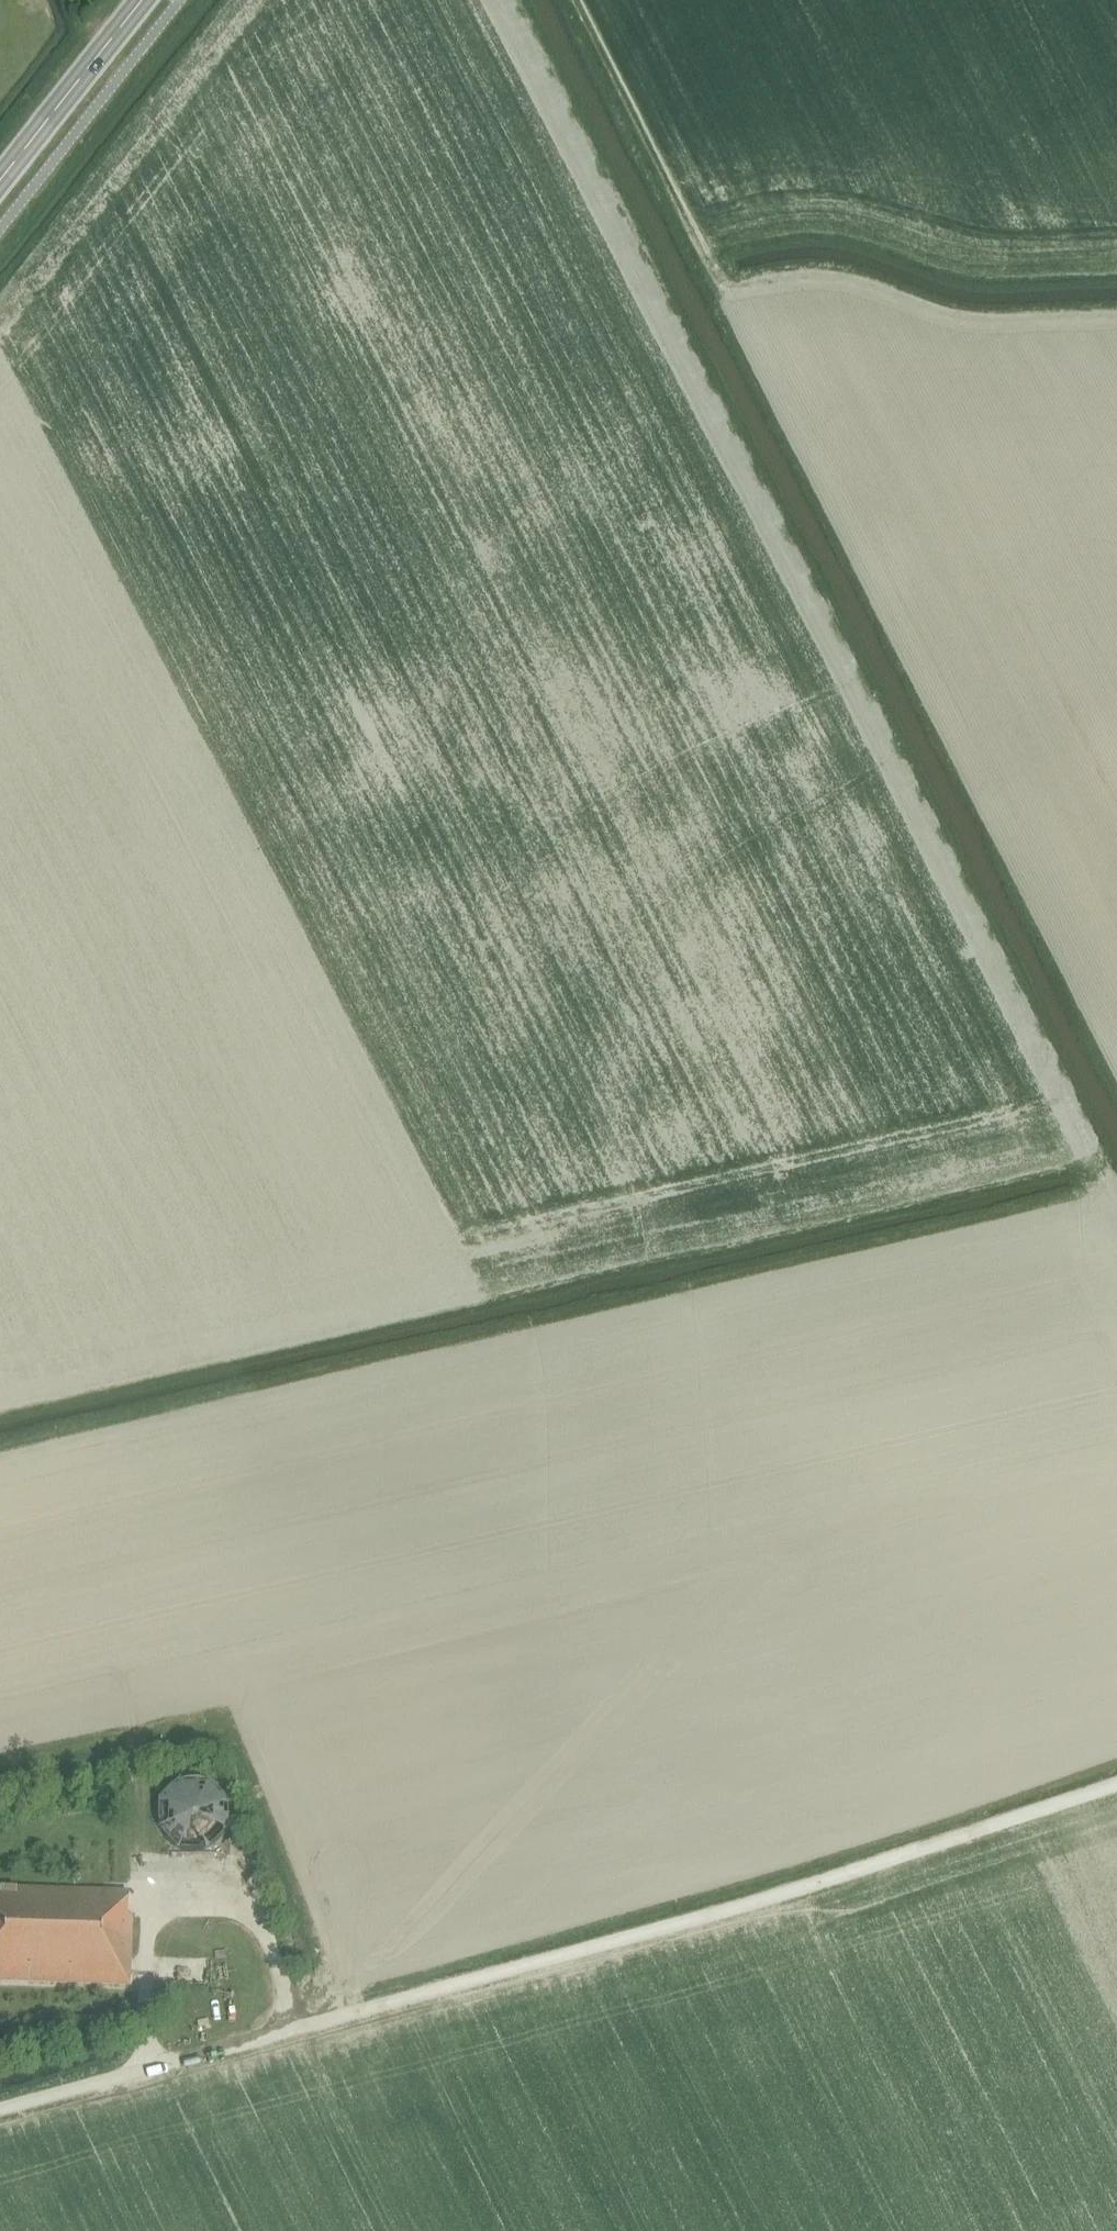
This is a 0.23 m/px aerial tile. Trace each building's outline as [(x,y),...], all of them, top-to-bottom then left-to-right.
[(155,1809),(155,1814),(155,1817),(155,1822),(157,1828),(160,1835),(164,1840),(168,1843),(173,1847),(178,1850),(184,1851),(190,1852),(197,1852),(203,1850),(208,1848),(213,1844),(218,1840),(221,1836),(224,1830),(227,1824),(227,1819),(227,1811),(226,1805),(223,1798),(219,1792),(213,1787),(206,1782),(198,1780),(189,1779),(181,1780),(173,1784),(167,1788),(163,1793),(159,1797),(157,1802),(156,1806),(155,1809)] [(129,1986),(132,1917),(126,1917),(127,1892),(0,1888),(0,1981),(129,1986)]
